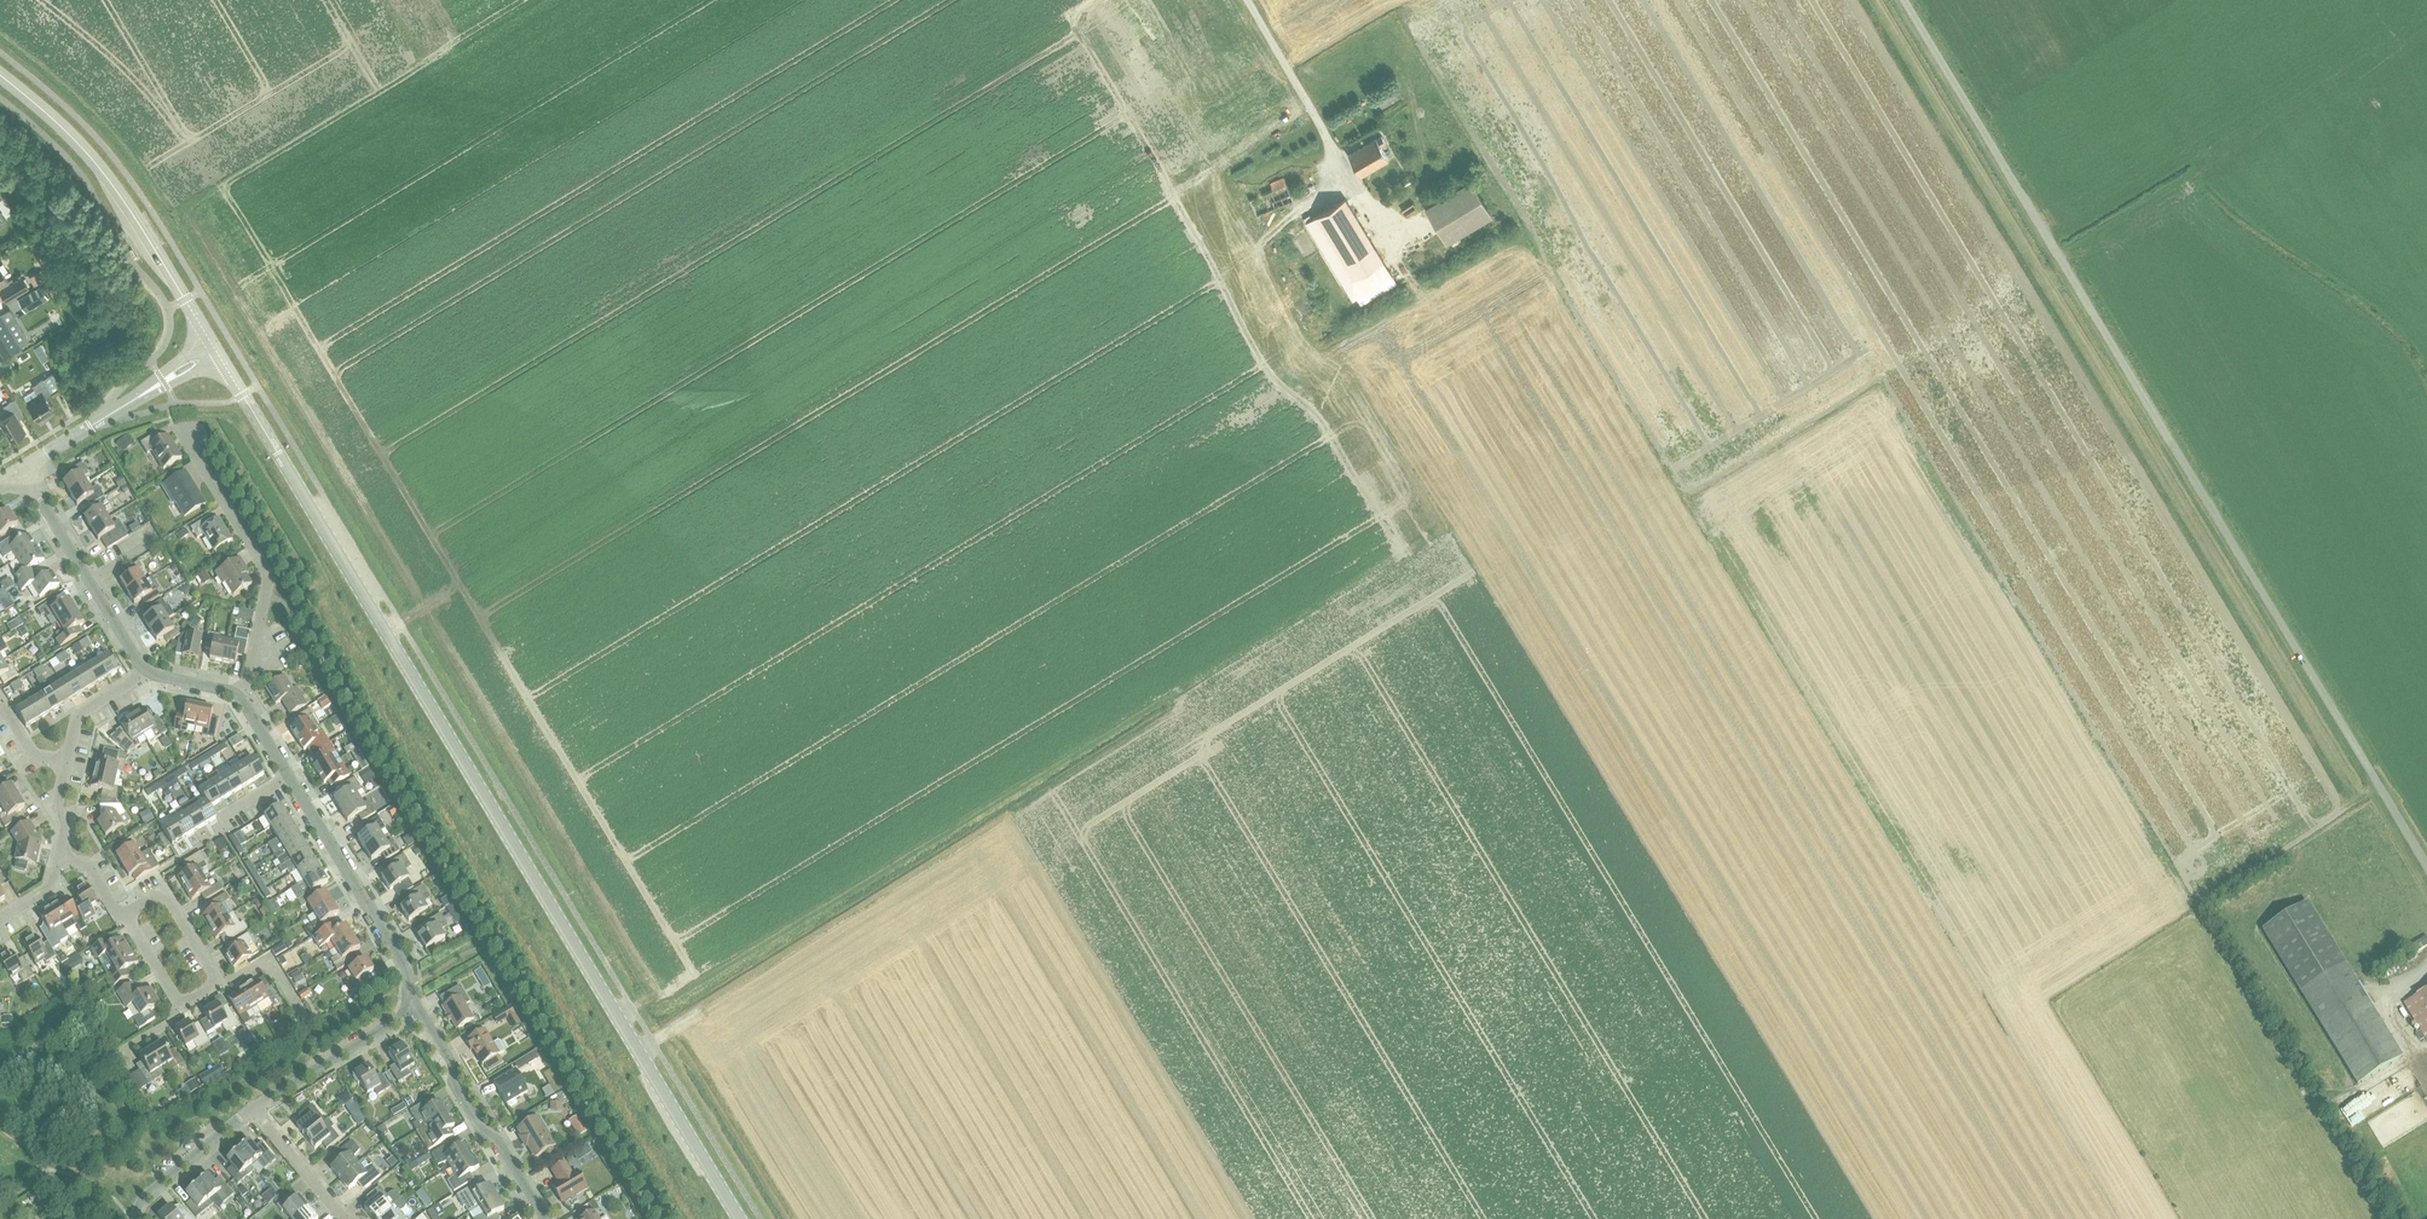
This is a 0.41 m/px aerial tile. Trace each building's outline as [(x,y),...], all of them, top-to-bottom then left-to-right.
[(1361,175),(1389,159),(1381,146),(1386,143),(1382,136),(1377,138),(1349,155),(1361,175)] [(1284,177),(1271,182),(1274,189),(1286,183),(1284,177)] [(1448,243),(1494,215),(1472,178),(1426,207),(1448,243)] [(1353,300),(1393,276),(1346,199),(1306,223),(1353,300)] [(1,290),(0,291),(6,300),(28,287),(22,278),(9,285),(7,281),(8,281),(0,268),(0,288),(1,290)] [(47,278),(42,270),(29,277),(35,286),(47,278)] [(41,285),(18,299),(25,311),(48,297),(41,285)] [(56,308),(47,313),(56,327),(65,322),(56,308)] [(0,316),(0,350),(3,355),(20,345),(7,322),(15,317),(11,310),(0,316)] [(41,344),(34,348),(38,355),(45,351),(41,344)] [(24,395),(27,400),(26,400),(40,423),(44,421),(42,418),(55,411),(46,396),(52,393),(43,379),(33,385),(35,389),(24,395)] [(0,412),(0,419),(0,421),(12,440),(25,432),(18,420),(24,416),(14,399),(3,406),(5,409),(0,412)] [(140,443),(147,454),(152,451),(163,469),(181,458),(167,436),(161,440),(157,433),(140,443)] [(129,436),(118,442),(123,451),(134,445),(129,436)] [(70,494),(87,484),(83,478),(90,474),(83,463),(68,471),(72,478),(63,483),(70,494)] [(184,517),(205,504),(185,472),(162,487),(172,503),(175,501),(184,517)] [(122,478),(115,482),(118,489),(126,484),(122,478)] [(87,484),(70,494),(77,505),(86,500),(90,506),(104,497),(97,486),(90,490),(87,484)] [(125,486),(120,488),(124,495),(129,492),(125,486)] [(104,497),(90,506),(93,512),(84,518),(91,529),(108,519),(104,512),(111,508),(104,497)] [(3,514),(0,510),(0,536),(17,525),(8,511),(3,514)] [(232,540),(219,519),(212,523),(208,517),(190,528),(197,539),(204,535),(214,551),(232,540)] [(112,525),(108,519),(91,529),(98,540),(104,537),(106,540),(102,542),(107,549),(128,537),(118,521),(112,525)] [(135,525),(129,529),(132,534),(138,530),(135,525)] [(185,530),(176,535),(180,541),(188,536),(185,530)] [(37,547),(29,535),(15,544),(11,538),(0,544),(0,552),(4,558),(12,553),(16,560),(37,547)] [(37,547),(16,560),(21,567),(12,572),(19,584),(34,575),(30,569),(44,560),(37,547)] [(233,595),(251,584),(241,569),(244,567),(239,559),(215,573),(222,584),(226,582),(233,595)] [(127,593),(145,582),(138,571),(142,568),(138,562),(124,570),(127,577),(120,581),(127,593)] [(34,575),(19,584),(18,585),(21,591),(32,585),(39,597),(59,585),(52,572),(38,581),(34,575)] [(197,577),(195,578),(199,583),(201,582),(203,586),(211,581),(205,572),(197,577)] [(145,582),(127,593),(134,604),(141,600),(145,606),(160,597),(156,591),(158,589),(151,578),(145,582)] [(184,587),(180,592),(187,597),(191,591),(184,587)] [(58,623),(76,612),(68,599),(58,606),(54,599),(37,610),(41,616),(44,614),(47,619),(54,615),(58,623)] [(162,600),(159,602),(147,609),(150,615),(143,619),(150,630),(167,620),(174,615),(169,607),(166,606),(162,600)] [(234,608),(232,616),(239,617),(241,610),(234,608)] [(76,612),(58,623),(62,630),(56,634),(59,638),(56,641),(60,647),(77,637),(73,630),(83,624),(76,612)] [(20,617),(13,621),(17,628),(24,624),(20,617)] [(196,617),(190,625),(196,629),(201,620),(196,617)] [(167,620),(150,630),(156,641),(164,637),(167,643),(180,635),(176,629),(174,630),(167,620)] [(185,621),(181,628),(186,631),(190,624),(185,621)] [(25,627),(19,631),(23,638),(29,634),(25,627)] [(226,643),(222,662),(235,665),(237,656),(244,658),(247,641),(249,631),(237,629),(235,638),(233,644),(226,643)] [(222,662),(226,643),(219,641),(220,635),(208,633),(204,649),(211,651),(209,659),(222,662)] [(178,639),(175,653),(182,655),(197,659),(202,637),(187,634),(185,641),(178,639)] [(83,641),(88,648),(92,645),(88,638),(83,641)] [(88,648),(83,641),(79,644),(83,651),(88,648)] [(79,644),(72,648),(76,655),(83,651),(79,644)] [(65,652),(61,655),(65,662),(69,659),(65,652)] [(65,662),(61,655),(56,658),(60,665),(65,662)] [(108,655),(96,662),(106,678),(118,671),(108,655)] [(2,661),(0,663),(0,679),(3,684),(18,676),(11,665),(6,668),(2,661)] [(106,678),(96,662),(85,669),(95,685),(106,678)] [(42,666),(38,669),(42,676),(46,673),(42,666)] [(42,676),(38,669),(33,672),(37,679),(42,676)] [(95,685),(85,669),(73,676),(83,692),(95,685)] [(83,692),(73,676),(62,683),(72,699),(83,692)] [(306,704),(303,698),(296,687),(292,690),(284,676),(265,688),(275,704),(282,701),(290,714),(306,704)] [(15,683),(19,690),(23,687),(19,681),(15,683)] [(19,690),(15,683),(10,686),(14,693),(19,690)] [(62,683),(50,690),(60,706),(72,699),(62,683)] [(50,690),(39,697),(49,713),(60,706),(50,690)] [(39,697),(28,704),(37,720),(49,713),(39,697)] [(325,697),(318,701),(323,709),(330,705),(325,697)] [(37,720),(28,704),(16,712),(26,728),(37,720)] [(195,727),(200,707),(186,704),(184,716),(177,715),(174,730),(186,733),(187,725),(195,727)] [(213,710),(200,707),(195,727),(203,729),(202,736),(214,739),(218,719),(211,717),(213,710)] [(132,716),(144,735),(148,743),(167,732),(157,716),(151,720),(144,708),(132,716)] [(313,729),(319,726),(308,710),(294,718),(297,724),(290,729),(297,739),(313,729)] [(144,735),(132,716),(119,723),(123,729),(109,737),(110,737),(127,753),(140,745),(136,740),(144,735)] [(337,716),(332,719),(336,725),(341,722),(337,716)] [(313,729),(297,739),(303,750),(311,746),(314,752),(329,743),(319,726),(313,729)] [(346,733),(338,738),(344,748),(352,743),(346,733)] [(239,735),(228,741),(232,749),(244,742),(239,735)] [(310,762),(317,773),(339,759),(329,743),(314,752),(318,757),(310,762)] [(224,744),(217,748),(220,753),(226,749),(224,744)] [(220,753),(217,748),(211,752),(213,757),(220,753)] [(96,761),(93,774),(116,779),(118,772),(123,773),(126,761),(129,758),(119,749),(118,752),(104,749),(101,762),(96,761)] [(358,749),(351,753),(361,770),(368,766),(358,749)] [(238,758),(242,765),(253,782),(264,775),(253,758),(248,762),(243,755),(238,758)] [(195,761),(198,766),(205,762),(202,757),(195,761)] [(339,759),(317,773),(324,783),(331,779),(335,785),(349,776),(339,759)] [(198,766),(195,761),(189,765),(192,770),(198,766)] [(242,765),(231,771),(242,788),(253,782),(242,765)] [(176,773),(174,775),(177,779),(178,778),(187,773),(184,768),(176,773)] [(369,768),(360,774),(366,784),(375,779),(369,768)] [(158,771),(152,775),(155,780),(161,776),(158,771)] [(242,788),(231,771),(221,778),(231,795),(242,788)] [(206,778),(210,785),(220,802),(231,795),(221,778),(217,772),(206,778)] [(116,779),(93,774),(90,787),(102,790),(101,797),(100,805),(115,805),(119,788),(114,787),(116,779)] [(167,779),(163,781),(168,789),(179,783),(177,779),(174,775),(167,779)] [(340,811),(359,799),(356,794),(362,790),(354,778),(340,787),(344,793),(334,800),(340,811)] [(163,781),(159,784),(161,788),(160,789),(166,799),(172,795),(168,789),(163,781)] [(152,788),(155,792),(160,789),(161,788),(159,784),(152,788)] [(18,796),(11,785),(2,791),(0,788),(0,805),(1,806),(18,796)] [(220,802),(210,785),(199,791),(205,802),(206,801),(210,808),(220,802)] [(155,792),(152,788),(146,792),(148,796),(155,792)] [(1,806),(5,813),(0,815),(0,820),(5,828),(19,819),(15,813),(25,807),(18,796),(1,806)] [(206,801),(205,802),(199,805),(196,799),(191,802),(194,808),(205,825),(216,818),(210,808),(206,801)] [(362,805),(359,799),(340,811),(347,822),(357,816),(361,822),(376,813),(368,801),(362,805)] [(194,832),(205,825),(194,808),(191,802),(180,809),(184,815),(194,832)] [(103,819),(98,823),(105,836),(130,822),(120,806),(100,806),(100,813),(103,819)] [(265,831),(271,828),(288,817),(281,806),(258,820),(265,831)] [(393,808),(388,811),(392,817),(397,814),(396,813),(393,808)] [(149,810),(140,815),(144,825),(154,820),(149,810)] [(174,811),(168,814),(173,821),(183,838),(194,832),(184,815),(178,818),(174,811)] [(294,828),(288,817),(271,828),(277,838),(294,828)] [(364,849),(383,838),(379,833),(385,829),(378,817),(364,826),(367,832),(357,838),(364,849)] [(183,838),(173,821),(162,828),(172,845),(183,838)] [(29,823),(12,834),(19,845),(15,860),(16,860),(14,869),(26,872),(28,863),(35,865),(41,842),(29,823)] [(277,838),(267,845),(274,855),(301,839),(294,828),(277,838)] [(161,843),(166,840),(162,833),(157,836),(161,843)] [(234,847),(239,844),(233,835),(229,838),(234,847)] [(408,847),(415,843),(411,835),(404,839),(408,847)] [(123,866),(140,855),(133,844),(136,843),(132,837),(120,844),(123,850),(116,855),(123,866)] [(383,838),(364,849),(371,861),(381,854),(385,861),(399,852),(392,840),(386,844),(383,838)] [(222,839),(214,845),(219,854),(228,848),(222,839)] [(307,850),(301,839),(274,855),(280,866),(307,850)] [(166,840),(161,843),(165,849),(169,847),(166,840)] [(239,844),(234,847),(239,856),(244,853),(239,844)] [(416,846),(412,848),(416,856),(421,853),(417,848),(416,846)] [(140,855),(123,866),(129,877),(132,875),(136,881),(140,878),(157,868),(159,867),(149,850),(140,855)] [(314,861),(307,850),(280,866),(278,868),(282,874),(287,870),(290,875),(291,874),(297,871),(314,861)] [(182,863),(183,866),(187,872),(178,878),(185,889),(204,877),(200,871),(207,867),(204,862),(206,861),(200,852),(182,863)] [(387,874),(381,877),(389,890),(393,888),(399,897),(413,889),(407,879),(409,878),(404,871),(411,867),(404,855),(383,867),(387,874)] [(249,871),(253,868),(249,861),(245,864),(249,871)] [(314,861),(297,871),(291,874),(298,885),(304,882),(321,871),(314,861)] [(253,868),(249,871),(253,877),(257,874),(253,868)] [(311,892),(328,883),(321,871),(304,882),(298,885),(290,890),(297,901),(311,893),(311,892)] [(204,877),(185,889),(191,900),(201,895),(204,901),(223,889),(219,883),(211,888),(204,877)] [(262,892),(266,889),(262,883),(258,886),(262,892)] [(73,906),(82,921),(83,923),(94,916),(90,909),(97,904),(86,886),(74,893),(79,903),(73,906)] [(423,902),(430,898),(423,886),(408,894),(412,901),(400,908),(408,921),(427,909),(423,902)] [(270,896),(266,889),(262,892),(266,899),(270,896)] [(311,893),(297,901),(301,907),(307,903),(314,914),(332,903),(325,892),(315,898),(311,892),(311,893)] [(211,911),(201,917),(208,928),(228,916),(221,905),(226,902),(229,900),(226,894),(207,905),(211,911)] [(276,900),(280,907),(288,903),(284,895),(276,900)] [(447,896),(441,900),(445,908),(452,904),(447,896)] [(67,897),(50,908),(65,932),(76,925),(80,932),(86,928),(83,923),(82,921),(73,906),(67,897)] [(317,920),(311,924),(314,929),(317,935),(332,926),(328,920),(338,914),(332,903),(314,914),(317,920)] [(2358,1087),(2403,1058),(2307,903),(2262,932),(2358,1087)] [(452,904),(445,908),(449,914),(456,910),(452,904)] [(272,916),(275,914),(280,911),(276,905),(268,909),(272,916)] [(65,932),(50,908),(39,915),(48,929),(42,933),(47,942),(52,949),(60,944),(59,942),(68,937),(64,932),(65,932)] [(266,908),(260,912),(265,921),(271,917),(266,908)] [(233,913),(228,916),(208,928),(215,939),(225,934),(228,940),(247,929),(243,922),(240,924),(233,913)] [(440,931),(447,926),(440,914),(425,923),(429,929),(417,936),(425,950),(445,938),(440,931)] [(272,919),(266,922),(269,927),(275,924),(272,919)] [(332,926),(317,935),(315,936),(313,938),(319,948),(331,941),(335,948),(353,937),(346,926),(335,932),(332,926)] [(233,968),(252,957),(259,952),(247,934),(231,944),(235,950),(225,956),(233,968)] [(52,949),(47,942),(41,946),(35,937),(23,944),(35,963),(42,958),(46,963),(56,956),(52,949)] [(353,937),(335,948),(339,955),(330,960),(337,971),(353,961),(350,955),(360,949),(353,937)] [(2426,947),(2426,939),(2426,937),(2412,946),(2417,953),(2426,947)] [(106,940),(91,949),(103,967),(130,951),(123,938),(110,946),(106,940)] [(275,957),(287,949),(283,943),(271,951),(275,957)] [(130,951),(103,967),(114,986),(129,977),(125,971),(138,963),(130,951)] [(34,976),(23,957),(17,961),(11,952),(0,959),(0,962),(10,978),(18,974),(23,983),(34,976)] [(63,954),(57,958),(61,965),(68,961),(63,954)] [(304,955),(300,957),(305,965),(313,960),(310,956),(304,955)] [(282,957),(278,960),(282,966),(286,963),(282,957)] [(363,977),(373,971),(366,959),(348,970),(352,977),(346,981),(352,992),(367,983),(363,977)] [(69,961),(62,965),(66,972),(73,968),(69,961)] [(474,972),(479,981),(485,977),(480,969),(474,972)] [(298,972),(290,976),(296,985),(304,980),(298,972)] [(256,980),(245,987),(257,1006),(260,1012),(271,1005),(273,1008),(279,1004),(265,980),(259,984),(256,980)] [(131,985),(118,993),(127,1007),(134,1003),(141,1016),(134,1020),(138,1028),(156,1018),(151,1009),(159,1004),(150,989),(138,996),(131,985)] [(448,1015),(456,1029),(473,1019),(465,1005),(469,1003),(459,986),(439,998),(444,1006),(442,1007),(447,1016),(448,1015)] [(260,1012),(257,1006),(245,987),(227,997),(244,1025),(251,1021),(249,1019),(260,1012)] [(2403,1004),(2420,1031),(2416,1034),(2421,1041),(2425,1039),(2426,1042),(2426,989),(2403,1004)] [(310,995),(307,990),(298,995),(301,1000),(310,995)] [(87,994),(82,998),(87,1006),(93,1003),(87,994)] [(95,1003),(89,1007),(93,1014),(99,1010),(95,1003)] [(239,1025),(227,1006),(220,1009),(217,1004),(203,1012),(207,1018),(199,1023),(206,1034),(221,1025),(227,1033),(239,1025)] [(510,1007),(493,1017),(497,1024),(507,1019),(513,1029),(521,1024),(510,1007)] [(10,1018),(1,1018),(2,1026),(10,1026),(10,1018)] [(197,1050),(209,1042),(198,1023),(192,1027),(188,1021),(175,1030),(185,1047),(193,1042),(197,1050)] [(246,1030),(239,1034),(247,1047),(253,1043),(246,1030)] [(504,1049),(499,1041),(497,1041),(492,1044),(484,1030),(467,1040),(465,1042),(470,1050),(472,1049),(482,1065),(504,1051),(504,1049)] [(213,1043),(218,1054),(227,1051),(223,1039),(213,1043)] [(265,1039),(257,1044),(261,1050),(264,1048),(269,1045),(265,1039)] [(150,1050),(161,1068),(167,1064),(171,1071),(183,1064),(174,1049),(168,1053),(162,1043),(150,1050)] [(398,1083),(411,1075),(407,1070),(414,1065),(407,1054),(409,1053),(403,1044),(388,1053),(395,1065),(389,1068),(398,1083)] [(258,1048),(247,1054),(249,1057),(260,1051),(258,1048)] [(161,1068),(150,1050),(139,1057),(145,1067),(139,1071),(148,1085),(165,1074),(161,1068)] [(536,1059),(533,1053),(524,1058),(528,1064),(536,1059)] [(219,1064),(208,1070),(214,1079),(224,1073),(219,1064)] [(374,1090),(377,1096),(390,1088),(381,1073),(375,1077),(368,1066),(352,1075),(358,1084),(360,1083),(367,1094),(374,1090)] [(551,1069),(543,1074),(550,1085),(555,1094),(563,1089),(556,1078),(551,1069)] [(508,1108),(516,1103),(517,1102),(515,1099),(528,1091),(515,1071),(493,1084),(508,1108)] [(194,1078),(184,1084),(190,1094),(197,1090),(200,1088),(194,1078)] [(564,1092),(559,1095),(564,1103),(566,1103),(571,1100),(565,1091),(564,1092)] [(343,1106),(352,1099),(347,1092),(338,1099),(343,1106)] [(167,1101),(161,1105),(164,1109),(170,1105),(167,1101)] [(426,1126),(446,1114),(439,1102),(427,1109),(423,1102),(409,1111),(416,1122),(421,1119),(426,1126)] [(403,1104),(397,1108),(400,1113),(406,1109),(403,1104)] [(306,1137),(321,1125),(325,1121),(311,1105),(298,1116),(303,1121),(296,1127),(303,1135),(303,1134),(306,1137)] [(360,1111),(352,1116),(358,1125),(366,1120),(360,1111)] [(446,1140),(442,1133),(454,1127),(446,1114),(426,1126),(416,1132),(427,1151),(446,1140)] [(522,1136),(520,1137),(526,1146),(528,1145),(536,1158),(544,1153),(546,1155),(549,1155),(552,1154),(553,1150),(552,1148),(554,1147),(548,1138),(549,1135),(546,1130),(543,1129),(540,1125),(542,1123),(537,1116),(517,1128),(522,1136)] [(587,1132),(577,1116),(569,1121),(579,1137),(587,1132)] [(321,1125),(306,1137),(309,1141),(308,1141),(315,1149),(321,1144),(326,1149),(339,1138),(330,1128),(333,1126),(327,1119),(325,1121),(321,1125)] [(383,1124),(375,1128),(380,1136),(387,1131),(383,1124)] [(239,1152),(250,1166),(256,1161),(264,1169),(275,1160),(261,1142),(254,1148),(249,1141),(241,1148),(242,1149),(239,1152)] [(339,1179),(358,1163),(353,1157),(359,1150),(351,1141),(336,1154),(341,1160),(330,1168),(339,1179)] [(451,1168),(471,1156),(464,1144),(453,1151),(449,1144),(431,1154),(438,1165),(447,1162),(451,1168)] [(587,1144),(580,1149),(585,1157),(592,1152),(587,1144)] [(254,1170),(250,1166),(239,1152),(236,1155),(234,1153),(227,1160),(232,1166),(227,1171),(237,1184),(254,1170)] [(471,1156),(451,1168),(455,1175),(447,1181),(453,1192),(471,1181),(467,1175),(479,1168),(471,1156)] [(386,1162),(391,1168),(397,1163),(392,1157),(386,1162)] [(408,1157),(401,1161),(405,1167),(411,1163),(408,1157)] [(419,1166),(426,1162),(423,1157),(416,1161),(419,1166)] [(363,1160),(358,1163),(339,1179),(348,1190),(358,1181),(364,1188),(380,1175),(371,1165),(368,1166),(363,1160)] [(416,1161),(408,1166),(411,1171),(419,1166),(416,1161)] [(552,1186),(562,1203),(586,1188),(576,1171),(572,1174),(565,1163),(552,1171),(558,1182),(552,1186)] [(200,1182),(197,1185),(209,1200),(213,1204),(218,1210),(223,1203),(233,1195),(219,1177),(213,1182),(208,1175),(200,1182)] [(410,1180),(406,1183),(411,1189),(415,1186),(410,1180)] [(479,1207),(496,1197),(489,1185),(481,1189),(478,1183),(456,1196),(463,1207),(465,1206),(469,1213),(479,1207)] [(213,1204),(209,1200),(197,1185),(194,1188),(193,1187),(185,1194),(191,1200),(185,1205),(196,1218),(213,1204)] [(243,1187),(238,1192),(242,1198),(248,1193),(243,1187)] [(400,1198),(396,1193),(391,1193),(387,1196),(379,1187),(366,1197),(370,1203),(364,1209),(370,1217),(371,1217),(373,1218),(374,1218),(400,1198)] [(270,1191),(262,1198),(268,1205),(276,1199),(270,1191)] [(308,1208),(298,1196),(297,1198),(292,1192),(276,1205),(281,1211),(283,1210),(290,1218),(294,1218),(308,1208)] [(36,1193),(29,1197),(33,1203),(40,1198),(36,1193)] [(238,1202),(235,1204),(241,1210),(247,1205),(240,1197),(236,1200),(238,1202)] [(496,1214),(504,1210),(496,1197),(479,1207),(483,1214),(474,1218),(499,1218),(496,1214)] [(374,1218),(405,1218),(399,1211),(405,1205),(400,1198),(374,1218)] [(428,1199),(422,1204),(426,1209),(433,1205),(428,1199)] [(170,1207),(157,1217),(159,1218),(190,1218),(182,1208),(176,1213),(170,1207)] [(294,1218),(317,1218),(308,1208),(294,1218)]
